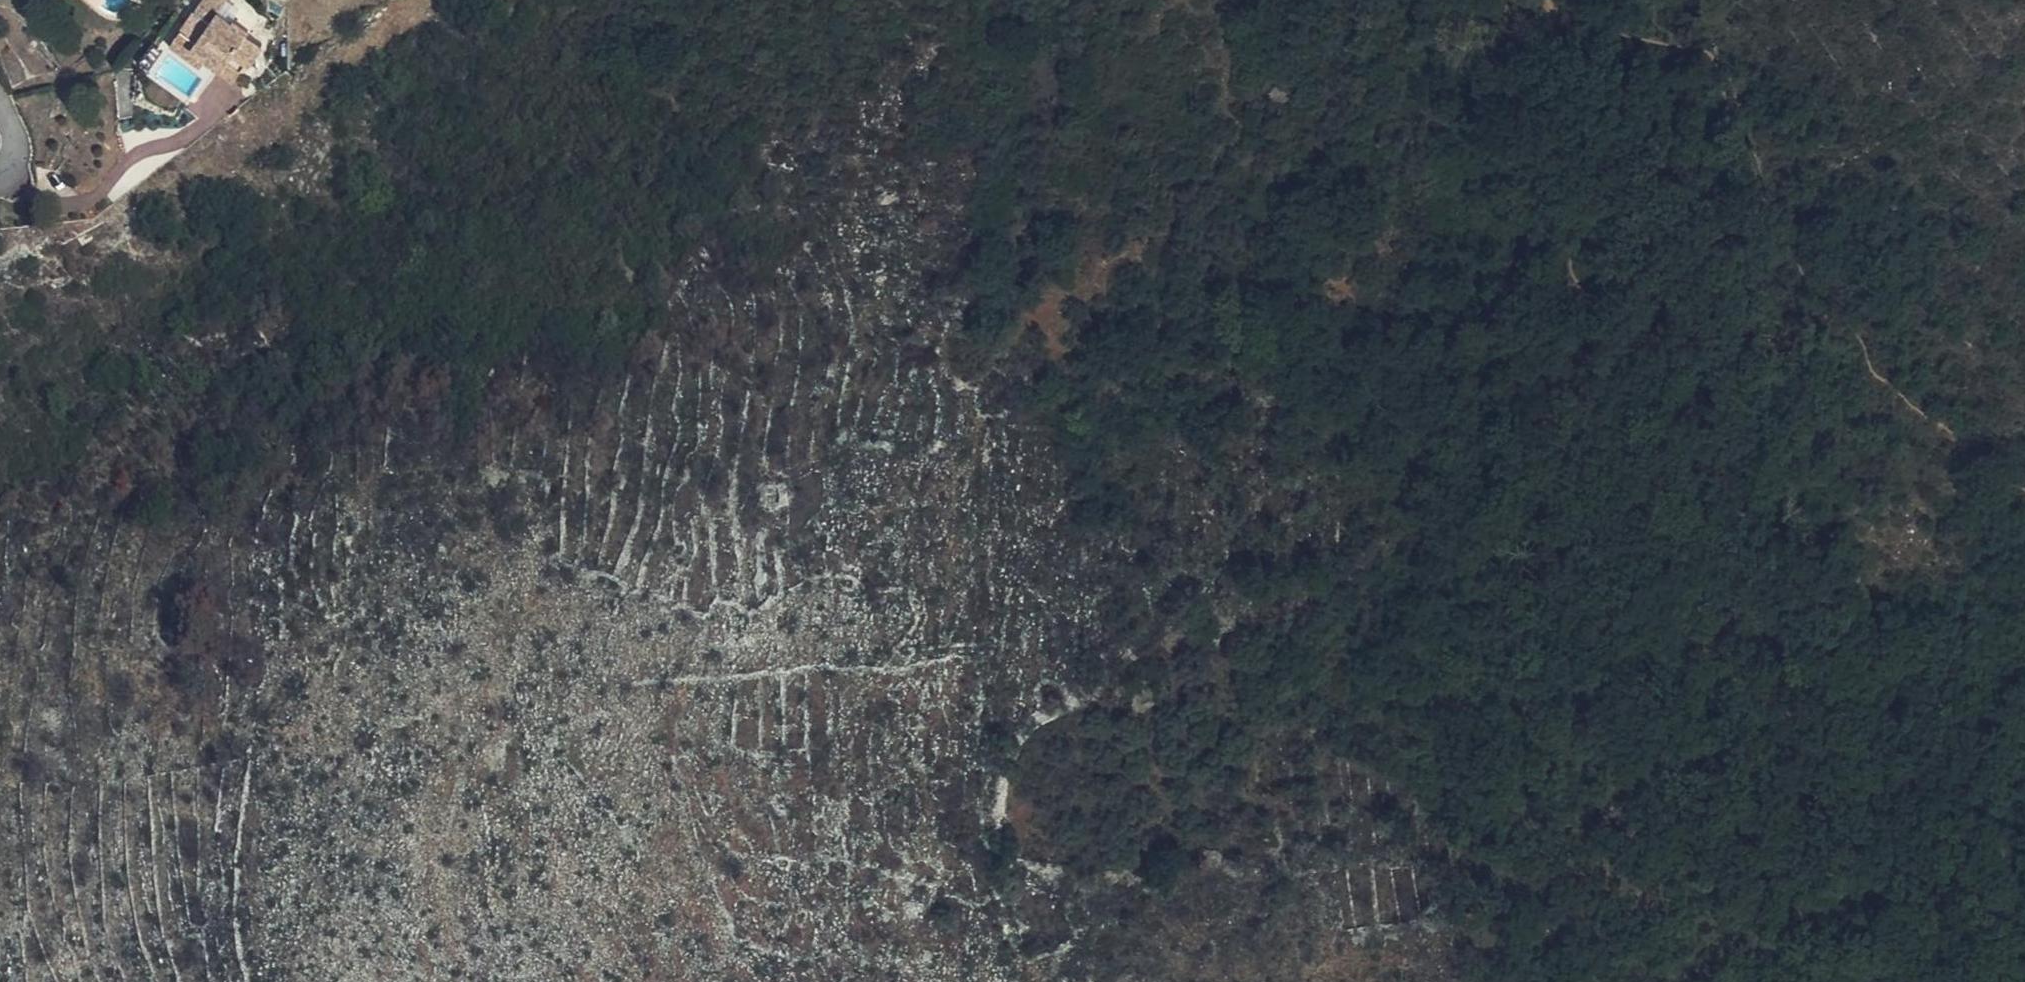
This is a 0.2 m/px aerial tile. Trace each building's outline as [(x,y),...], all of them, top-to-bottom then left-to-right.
[(179,28),(194,39),(191,44),(206,55),(209,51),(223,61),(220,65),(218,67),(234,77),(245,60),(249,62),(262,43),(241,28),(243,25),(231,17),(228,20),(216,10),(225,0),(203,0),(196,10),(194,8),(179,28)] [(228,0),(225,0),(216,10),(228,20),(231,17),(243,25),(245,27),(251,16),(228,0)] [(194,39),(179,28),(169,43),(199,65),(206,55),(191,44),(194,39)] [(209,51),(206,55),(220,65),(223,61),(209,51)]
